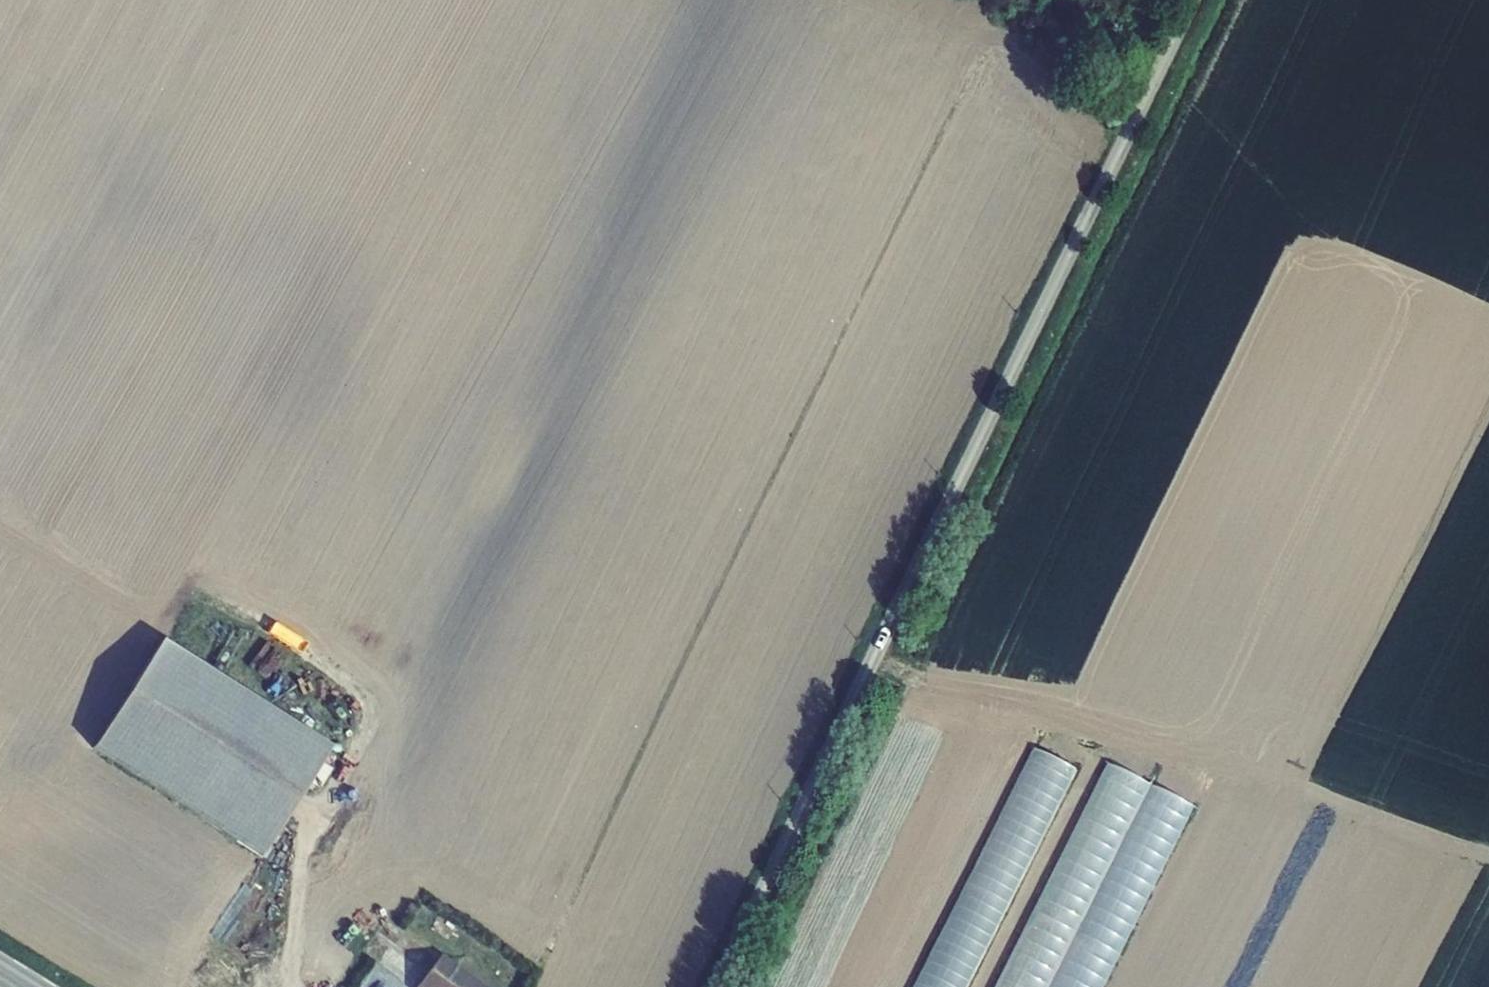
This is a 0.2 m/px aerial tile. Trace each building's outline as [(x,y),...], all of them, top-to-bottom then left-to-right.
[(179,596),(83,755),(255,858),(350,700),(179,596)] [(919,986),(974,986),(1077,765),(1032,744),(919,986)] [(1189,798),(1099,760),(1004,986),(1110,986),(1189,798)] [(418,986),(481,986),(441,957),(418,986)]
